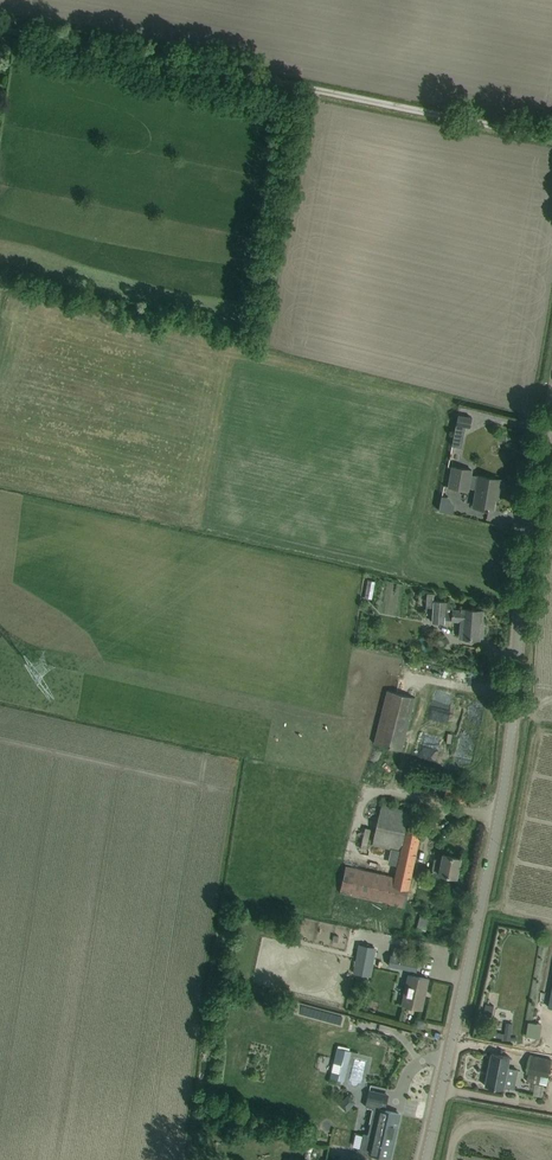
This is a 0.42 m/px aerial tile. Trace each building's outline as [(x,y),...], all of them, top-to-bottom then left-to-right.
[(453,445),(462,447),(466,426),(470,426),(472,418),(468,417),(459,415),(457,423),(453,445)] [(501,479),(489,477),(471,474),(472,470),(452,466),(449,486),(469,490),(469,487),(476,488),(473,506),(486,508),(485,509),(489,510),(489,509),(493,509),(496,492),(499,493),(501,479)] [(448,601),(446,601),(434,600),(432,622),(444,622),(445,619),(452,619),(452,620),(461,621),(460,637),(480,639),(480,637),(482,637),(483,629),(481,629),(481,623),(482,623),(483,610),(462,608),(462,610),(453,609),(453,606),(452,604),(450,602),(448,601)] [(438,662),(439,653),(434,652),(436,643),(430,642),(427,659),(438,662)] [(415,697),(387,690),(374,743),(401,750),(415,697)] [(409,811),(381,804),(372,844),(401,850),(395,877),(346,865),(340,892),(393,904),(405,907),(421,832),(405,829),(409,811)] [(442,860),(434,858),(431,871),(457,877),(461,857),(443,853),(442,860)] [(421,912),(417,929),(425,931),(429,915),(421,912)] [(359,944),(353,972),(369,975),(374,947),(359,944)] [(419,961),(391,955),(389,965),(416,971),(419,961)] [(428,979),(417,976),(408,974),(402,1004),(422,1008),(424,998),(422,997),(424,991),(426,992),(428,979)] [(493,1005),(486,1004),(484,1015),(491,1016),(493,1005)] [(423,1027),(425,1021),(418,1019),(417,1026),(423,1027)] [(510,1037),(510,1030),(505,1029),(505,1033),(497,1032),(490,1029),(488,1034),(497,1037),(497,1038),(502,1038),(502,1040),(507,1041),(517,1040),(517,1037),(510,1037)] [(388,1033),(381,1031),(378,1030),(375,1041),(385,1044),(388,1033)] [(492,1053),(485,1086),(497,1088),(503,1089),(504,1086),(514,1088),(518,1068),(508,1066),(510,1056),(503,1055),(492,1053)] [(547,1084),(551,1059),(530,1055),(527,1073),(529,1073),(527,1081),(539,1083),(539,1082),(547,1084)] [(339,1063),(334,1082),(331,1081),(331,1085),(335,1086),(333,1092),(339,1093),(341,1083),(343,1084),(348,1065),(339,1063)] [(369,1090),(367,1099),(385,1103),(387,1094),(369,1090)] [(346,1111),(355,1102),(348,1095),(347,1096),(339,1103),(346,1111)] [(363,1134),(359,1150),(389,1157),(399,1113),(384,1109),(385,1103),(367,1099),(365,1106),(373,1108),(369,1123),(371,1123),(368,1135),(363,1134)]
